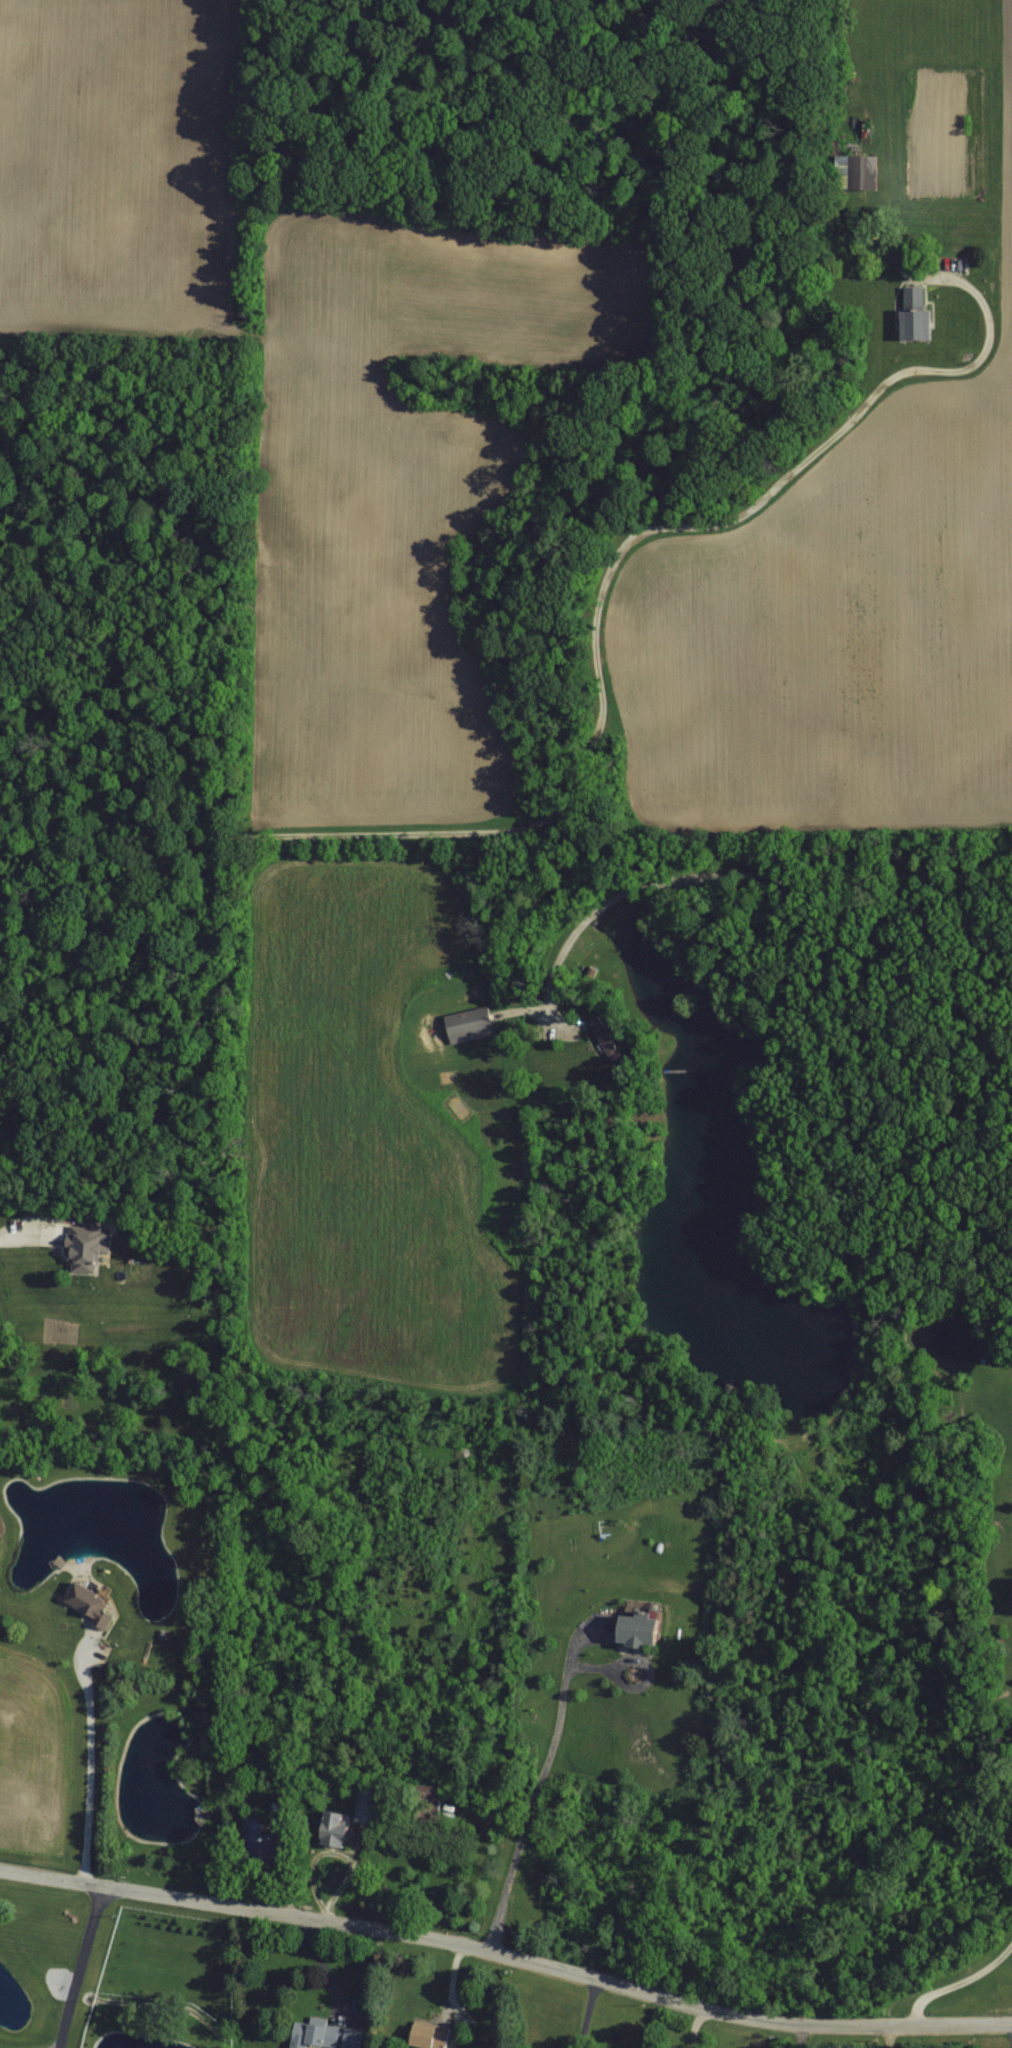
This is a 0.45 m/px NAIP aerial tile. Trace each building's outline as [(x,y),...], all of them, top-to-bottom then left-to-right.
[(897,340),(925,340),(925,310),(906,310),(906,321),(897,321),(897,340)] [(377,1824),(377,1787),(357,1787),(357,1824),(377,1824)] [(313,1840),(334,1848),(345,1817),(324,1809),(313,1840)] [(337,2047),(359,2047),(359,2024),(288,2023),(288,2047),(337,2047)] [(430,2047),(430,2026),(404,2026),(404,2047),(430,2047)]
